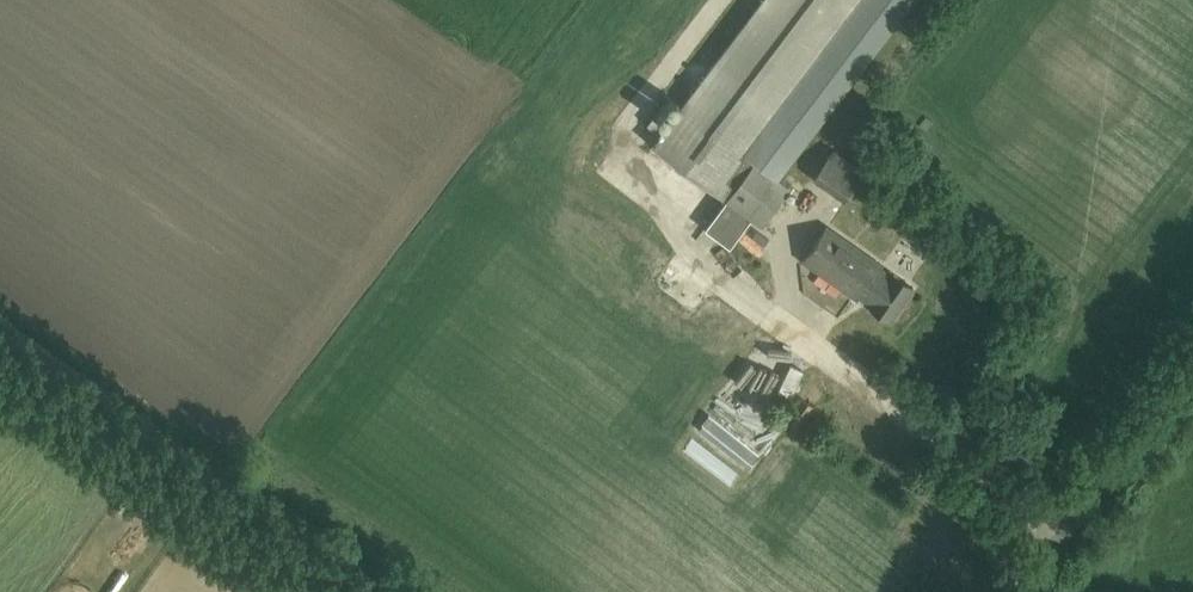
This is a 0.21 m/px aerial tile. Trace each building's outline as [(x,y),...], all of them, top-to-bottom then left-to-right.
[(651,145),(724,200),(713,213),(710,211),(705,216),(709,219),(702,228),(727,247),(749,219),(757,225),(786,187),(774,178),(908,0),(761,0),(651,145)] [(862,171),(815,136),(796,165),(843,200),(862,171)] [(634,137),(618,147),(630,167),(646,157),(634,137)] [(889,319),(912,286),(888,270),(887,272),(880,267),(882,263),(825,226),(801,263),(856,300),(858,297),(866,302),(865,303),(889,319)] [(918,278),(935,254),(913,238),(895,261),(918,278)]
